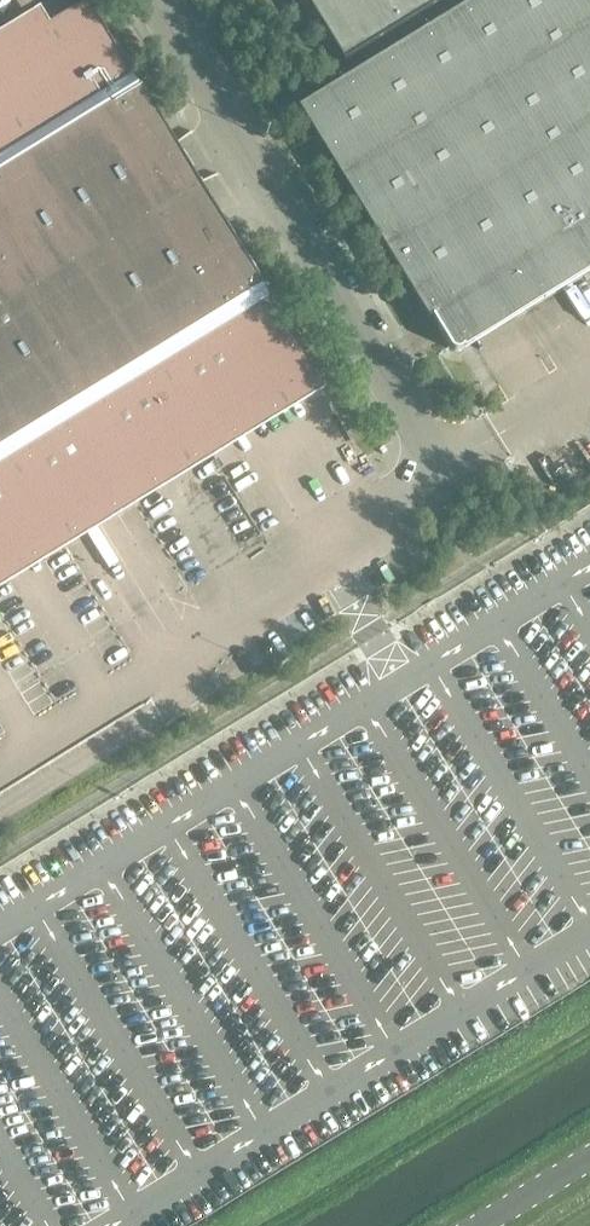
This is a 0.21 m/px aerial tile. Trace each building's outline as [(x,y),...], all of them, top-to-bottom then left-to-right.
[(298,109),(315,137),(324,152),(325,154),(393,264),(397,271),(415,301),(425,316),(428,321),(432,318),(441,333),(450,348),(452,350),(455,351),(458,351),(460,351),(462,349),(463,348),(464,350),(474,344),(589,273),(589,0),(475,0),(351,76),(298,109)] [(343,63),(446,0),(304,0),(343,63)] [(86,1),(0,54),(0,589),(325,389),(86,1)]
